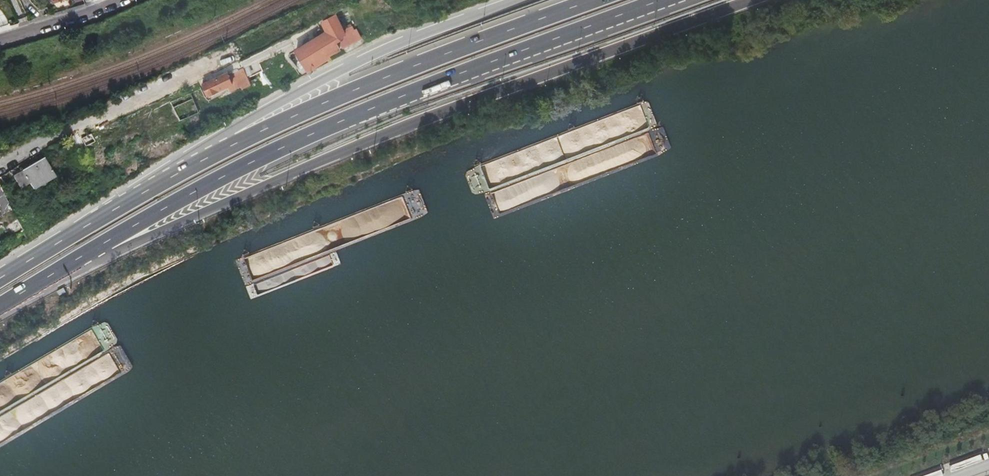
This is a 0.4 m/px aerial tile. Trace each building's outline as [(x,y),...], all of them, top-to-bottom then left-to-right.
[(335,40),(338,39),(342,37),(340,35),(344,33),(335,15),(321,21),(327,33),(330,32),(335,40)] [(326,58),(329,56),(332,55),(323,38),(317,41),(326,58)] [(290,39),(281,44),(284,51),(291,48),(293,46),(290,39)] [(296,58),(291,48),(284,51),(290,62),(296,58)] [(302,58),(305,63),(307,68),(325,58),(320,49),(302,58)] [(201,84),(204,89),(206,94),(232,82),(227,71),(201,84)] [(26,183),(28,187),(30,191),(53,177),(42,158),(11,176),(18,187),(26,183)]
